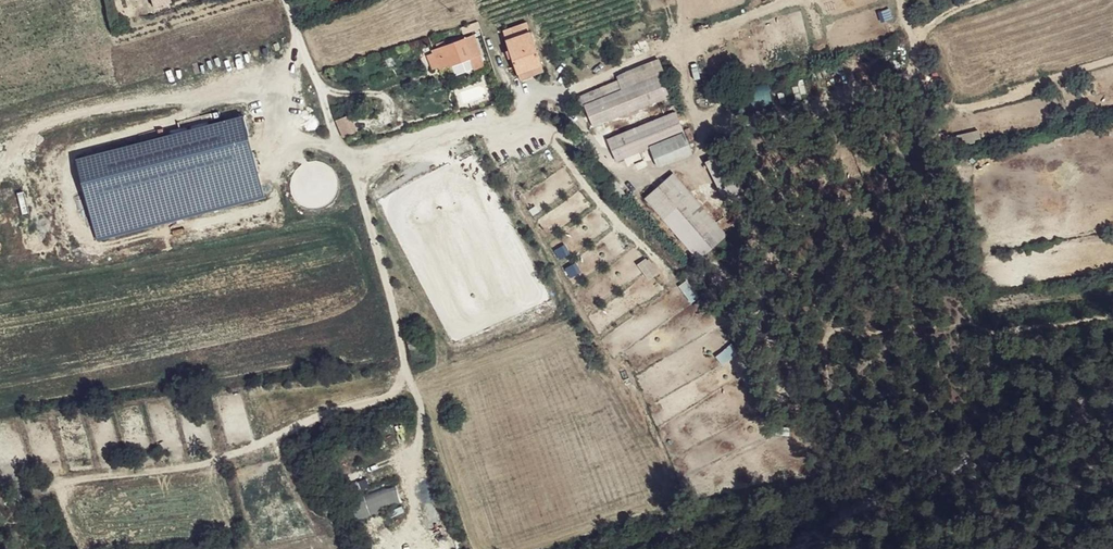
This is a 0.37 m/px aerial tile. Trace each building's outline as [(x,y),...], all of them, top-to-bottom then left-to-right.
[(154,0),(157,10),(176,4),(175,0),(155,0),(154,0)] [(525,25),(501,36),(517,73),(541,62),(525,25)] [(477,39),(430,55),(436,70),(451,64),(451,67),(470,60),(482,56),(477,39)] [(481,57),(470,60),(473,71),(484,68),(481,57)] [(661,77),(588,105),(598,129),(670,98),(661,77)] [(677,114),(611,140),(620,162),(684,136),(677,114)] [(340,138),(357,134),(352,116),(335,120),(340,138)] [(686,171),(677,179),(689,194),(699,185),(686,171)] [(674,175),(647,197),(661,216),(696,202),(689,194),(677,179),(674,175)] [(696,202),(661,216),(699,258),(725,237),(696,202)] [(418,342),(407,343),(410,354),(420,352),(418,342)] [(721,365),(737,353),(732,346),(716,357),(721,365)] [(356,521),(402,502),(394,483),(349,502),(356,521)]
